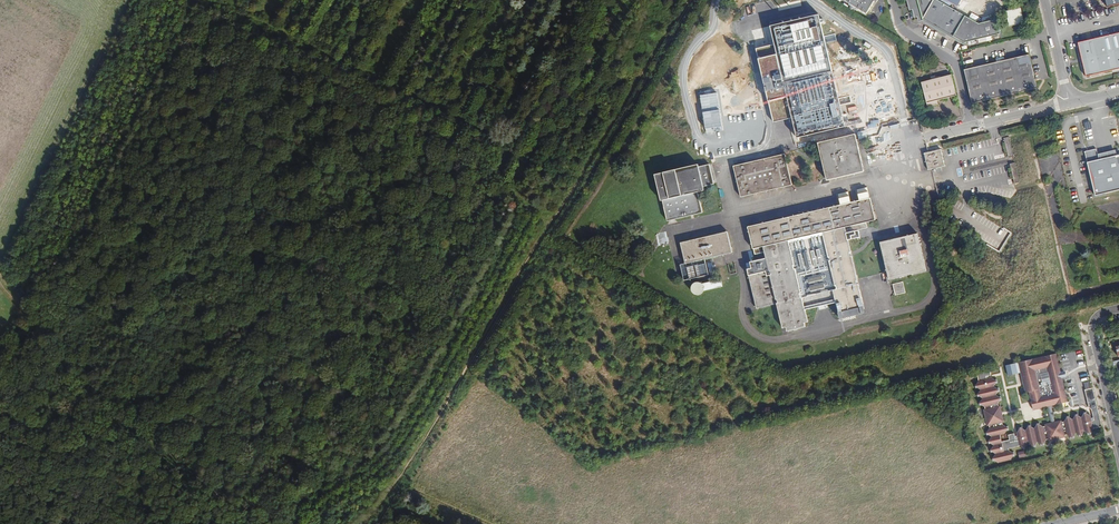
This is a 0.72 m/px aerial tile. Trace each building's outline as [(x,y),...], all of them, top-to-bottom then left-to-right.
[(846,1),(867,13),(875,0),(846,0),(846,1)] [(964,42),(1000,34),(996,19),(979,23),(938,0),(906,0),(909,11),(912,10),(914,18),(917,17),(918,22),(923,21),(924,19),(948,33),(947,35),(952,38),(953,36),(964,42)] [(1009,26),(1024,23),(1021,8),(1006,11),(1009,26)] [(977,21),(979,16),(969,12),(967,16),(977,21)] [(797,138),(845,127),(840,106),(851,103),(849,95),(838,98),(825,43),(836,41),(834,33),(824,35),(819,14),(770,26),(774,44),(756,49),(773,122),(792,118),(797,138)] [(1118,69),(1118,33),(1078,43),(1086,77),(1118,69)] [(972,104),(1037,88),(1029,54),(964,70),(972,104)] [(956,96),(951,75),(921,82),(927,107),(938,105),(937,101),(956,96)] [(826,180),(864,171),(855,134),(818,143),(826,180)] [(1013,157),(1009,137),(1004,138),(1008,158),(1013,157)] [(924,153),(928,170),(936,168),(941,167),(945,166),(943,158),(941,149),(924,153)] [(1117,155),(1098,159),(1096,149),(1084,152),(1094,195),(1118,190),(1118,155),(1117,155)] [(740,197),(792,185),(785,154),(733,166),(740,197)] [(1019,182),(1015,163),(1010,164),(1014,184),(1019,182)] [(702,213),(698,192),(704,191),(703,187),(714,184),(710,164),(699,167),(698,164),(655,174),(661,201),(662,200),(667,221),(702,213)] [(857,189),(860,200),(871,198),(868,187),(857,189)] [(838,193),(841,205),(851,202),(848,191),(838,193)] [(823,232),(845,227),(876,220),(871,198),(860,200),(851,202),(841,205),(747,227),(753,249),(763,247),(789,241),(823,232)] [(833,291),(836,303),(839,315),(842,314),(843,318),(862,314),(861,310),(864,309),(858,284),(857,284),(857,281),(858,281),(852,255),(850,256),(850,254),(850,252),(851,252),(849,241),(847,234),(845,227),(823,232),(836,290),(833,291)] [(847,234),(849,241),(860,238),(859,231),(847,234)] [(665,232),(656,234),(658,245),(668,243),(665,232)] [(705,259),(732,253),(727,232),(680,243),(685,264),(705,259)] [(836,290),(823,232),(789,241),(805,310),(836,303),(833,291),(836,290)] [(889,280),(926,271),(918,234),(899,238),(880,242),(889,280)] [(805,310),(789,241),(763,247),(766,258),(745,263),(756,309),(777,304),(782,328),(786,327),(787,331),(806,327),(805,323),(808,322),(805,310)] [(709,275),(705,259),(685,264),(689,279),(709,275)] [(704,288),(703,291),(722,287),(721,279),(702,284),(703,286),(704,288)] [(703,286),(702,284),(700,283),(698,282),(697,282),(695,282),(693,284),(692,285),(691,287),(691,290),(692,292),(694,294),(696,295),(698,295),(700,294),(701,294),(703,292),(703,291),(704,288),(703,286)] [(903,282),(893,284),(896,295),(906,293),(903,282)] [(1058,377),(1057,375),(1061,374),(1061,373),(1056,354),(1018,363),(1025,393),(1029,392),(1033,410),(1048,406),(1047,403),(1050,403),(1051,405),(1067,402),(1065,390),(1063,391),(1060,377),(1058,377)] [(1102,426),(1093,388),(1085,390),(1089,407),(1091,409),(1093,417),(1094,419),(1091,420),(1091,417),(1090,415),(1087,413),(1087,411),(1083,412),(1084,414),(1082,417),(1078,415),(1078,413),(1074,414),(1074,416),(1073,419),(1070,417),(1069,415),(1065,416),(1066,418),(1065,421),(1062,422),(1062,420),(1055,422),(1056,425),(1052,426),(1051,423),(1044,424),(1045,426),(1042,427),(1039,425),(1039,423),(1035,424),(1035,426),(1034,429),(1031,427),(1030,425),(1027,426),(1027,428),(1025,431),(1022,429),(1022,427),(1018,428),(1018,430),(1017,433),(1017,435),(1018,438),(1016,438),(1015,436),(1014,433),(1008,435),(1009,440),(1001,442),(1000,435),(1005,433),(1007,430),(1009,430),(1008,426),(1006,427),(1003,425),(1002,422),(1004,422),(1002,416),(999,416),(998,413),(1002,412),(1000,406),(998,406),(998,404),(1000,401),(1002,400),(1001,396),(999,397),(996,395),(998,392),(1000,392),(999,388),(997,388),(994,386),(996,383),(998,383),(997,379),(995,380),(992,378),(989,378),(986,379),(986,376),(989,376),(991,375),(990,369),(977,372),(979,381),(977,384),(975,384),(976,388),(978,388),(981,390),(979,393),(977,393),(978,397),(980,396),(983,398),(981,401),(979,401),(980,405),(982,405),(985,407),(985,409),(984,410),(987,426),(989,425),(990,428),(988,431),(986,431),(987,435),(989,435),(992,437),(990,440),(988,440),(989,444),(991,443),(994,445),(992,448),(990,449),(991,452),(993,452),(996,454),(994,457),(992,457),(993,461),(997,460),(998,463),(1004,461),(1003,459),(1005,459),(1006,461),(1011,459),(1011,457),(1015,456),(1014,452),(1010,453),(1007,451),(1006,449),(1020,446),(1023,448),(1023,450),(1027,449),(1027,447),(1028,444),(1031,446),(1032,448),(1036,447),(1035,445),(1037,442),(1040,444),(1040,446),(1044,445),(1044,443),(1048,439),(1048,441),(1065,437),(1065,435),(1067,435),(1070,437),(1071,438),(1075,438),(1074,436),(1076,433),(1079,435),(1079,436),(1083,435),(1083,434),(1084,431),(1087,432),(1088,434),(1092,433),(1091,432),(1093,429),(1102,426)] [(1062,377),(1066,376),(1065,372),(1061,373),(1061,374),(1057,375),(1058,377),(1060,377),(1063,391),(1065,390),(1062,377)]
